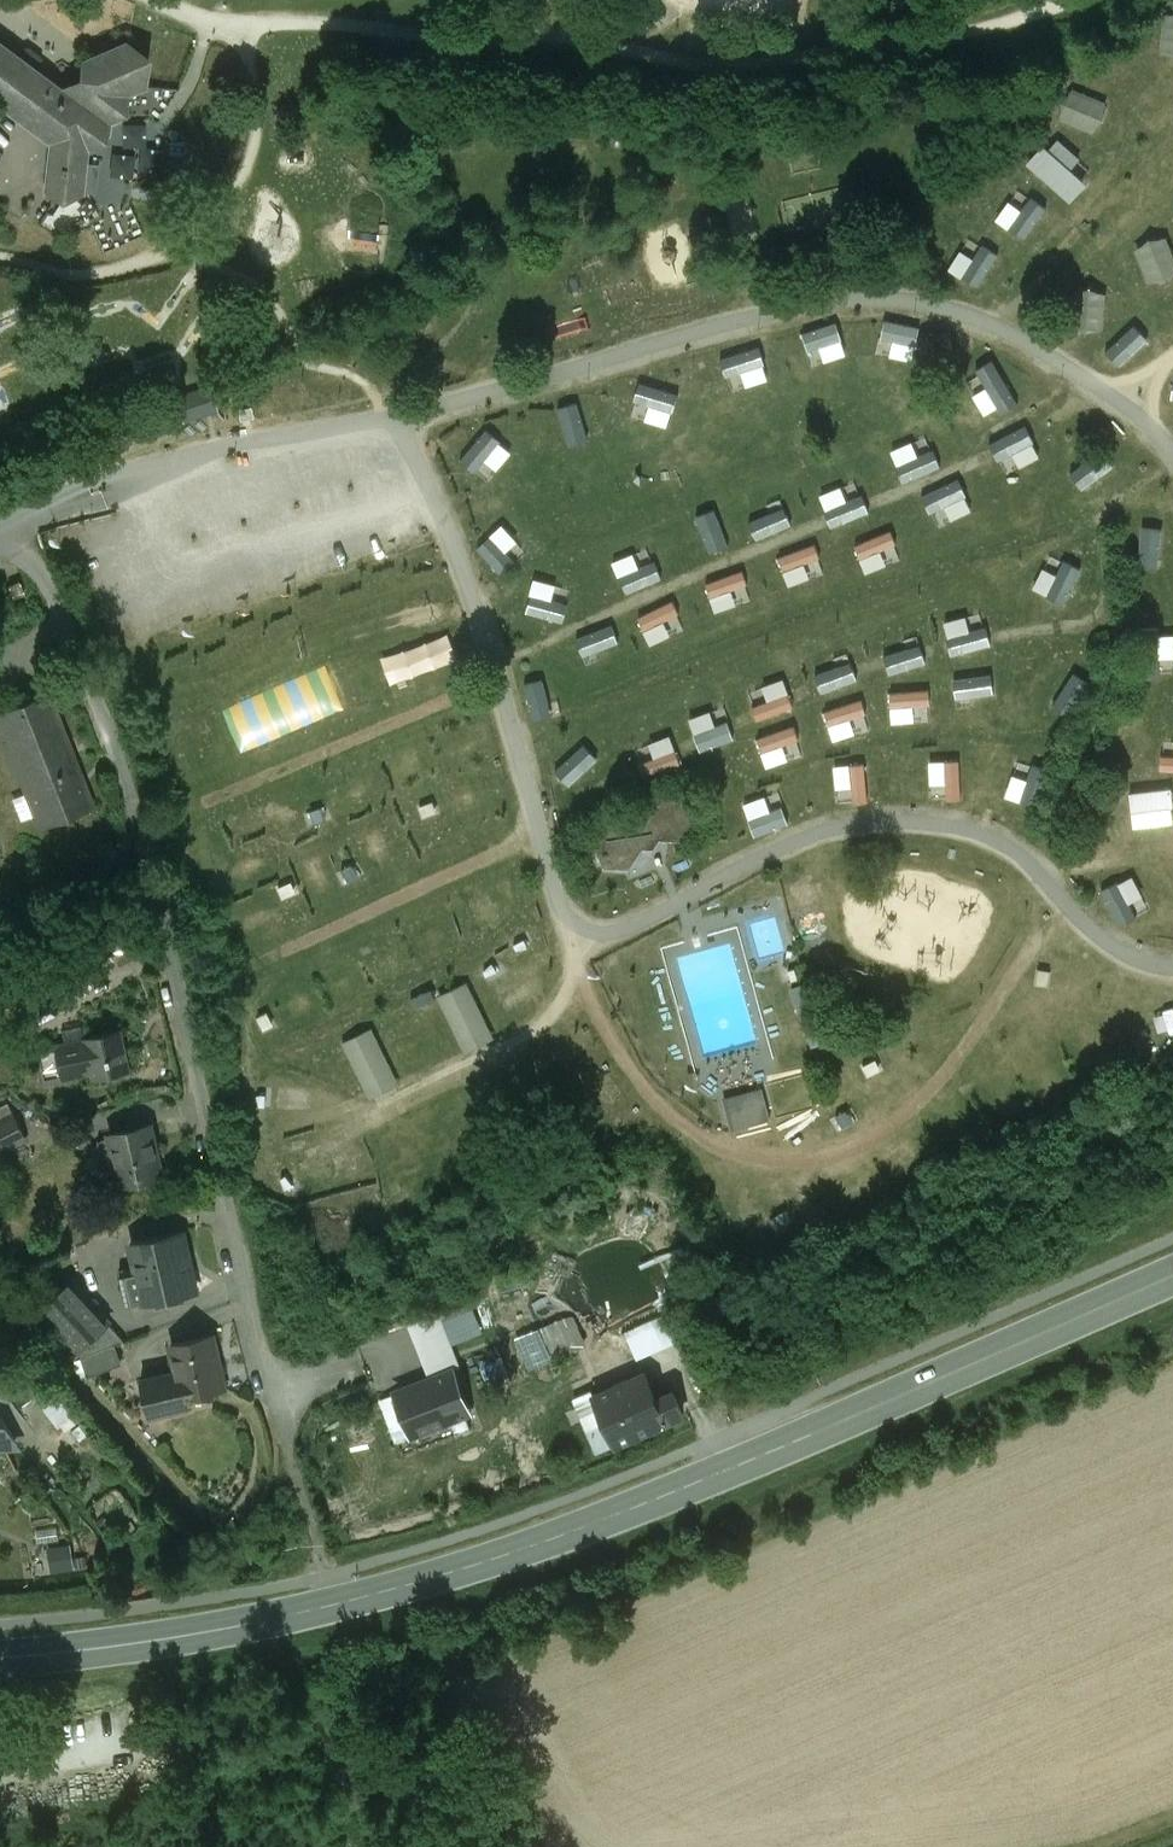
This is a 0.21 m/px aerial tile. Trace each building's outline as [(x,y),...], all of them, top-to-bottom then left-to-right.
[(1162,49),(1172,50),(1172,11),(1167,10),(1162,49)] [(5,103),(52,131),(45,189),(61,200),(82,191),(83,147),(100,140),(103,120),(123,113),(123,94),(143,85),(144,55),(124,43),(82,60),(80,78),(61,88),(0,47),(0,105),(5,103)] [(1060,117),(1097,133),(1111,101),(1074,85),(1060,117)] [(1028,162),(1074,202),(1092,181),(1074,166),(1082,156),(1060,137),(1051,148),(1045,142),(1028,162)] [(1025,208),(1011,199),(997,219),(1027,239),(1049,207),(1032,196),(1025,208)] [(1136,246),(1152,283),(1172,274),(1172,244),(1168,233),(1136,246)] [(977,257),(962,249),(951,269),(982,287),(1000,253),(984,244),(977,257)] [(1100,331),(1113,294),(1086,285),(1073,322),(1100,331)] [(915,360),(922,325),(886,318),(879,352),(915,360)] [(804,331),(814,365),(850,354),(839,320),(804,331)] [(1123,366),(1152,338),(1137,323),(1108,350),(1123,366)] [(986,417),(1018,403),(998,359),(980,367),(989,387),(975,393),(986,417)] [(560,406),(572,444),(592,438),(580,400),(560,406)] [(490,428),(463,458),(489,482),(516,452),(490,428)] [(936,448),(921,454),(915,440),(893,449),(906,481),(943,466),(936,448)] [(926,493),(940,525),(975,510),(961,478),(926,493)] [(786,506),(752,521),(759,539),(794,524),(786,506)] [(709,552),(730,546),(719,508),(699,514),(709,552)] [(504,523),(478,548),(504,576),(519,562),(509,551),(521,540),(504,523)] [(1143,526),(1142,566),(1162,567),(1164,527),(1143,526)] [(894,531),(856,542),(866,573),(889,566),(884,548),(898,544),(894,531)] [(789,585),(813,579),(809,563),(823,560),(819,545),(781,554),(789,585)] [(636,552),(615,560),(628,592),(664,578),(657,560),(642,566),(636,552)] [(1069,603),(1083,567),(1066,560),(1060,574),(1044,568),(1035,590),(1069,603)] [(715,610),(753,601),(746,571),(708,579),(715,610)] [(534,578),(530,615),(568,619),(569,602),(556,601),(558,580),(534,578)] [(20,580),(6,584),(10,597),(24,593),(20,580)] [(639,615),(651,644),(674,634),(668,619),(682,613),(676,600),(639,615)] [(613,623),(578,638),(587,657),(621,642),(613,623)] [(1141,676),(1172,675),(1172,628),(1139,630),(1141,676)] [(1055,706),(1073,717),(1093,683),(1076,672),(1055,706)] [(995,675),(957,677),(958,697),(996,694),(995,675)] [(537,720),(556,715),(545,677),(526,682),(537,720)] [(933,720),(931,689),(891,691),(893,722),(933,720)] [(0,708),(0,726),(38,821),(90,801),(46,690),(0,708)] [(827,707),(832,738),(871,731),(866,701),(827,707)] [(759,735),(767,765),(805,756),(797,726),(759,735)] [(571,785),(600,758),(586,743),(557,769),(571,785)] [(1164,753),(1163,768),(1172,769),(1172,754),(1164,753)] [(963,797),(963,758),(932,758),(932,797),(963,797)] [(870,801),(868,761),(837,763),(838,802),(870,801)] [(1031,777),(1013,773),(1008,797),(1044,804),(1051,767),(1033,764),(1031,777)] [(1131,811),(1170,803),(1167,787),(1127,794),(1131,811)] [(758,835),(792,822),(785,805),(774,809),(768,793),(746,802),(758,835)] [(632,826),(608,825),(594,845),(605,867),(630,868),(643,848),(654,848),(660,839),(685,841),(698,820),(687,799),(663,797),(649,818),(638,817),(632,826)] [(1119,923),(1151,912),(1138,875),(1106,886),(1119,923)] [(60,1030),(62,1042),(65,1053),(86,1048),(84,1037),(82,1026),(60,1030)] [(122,1030),(84,1037),(86,1048),(91,1071),(92,1079),(130,1072),(122,1030)] [(91,1071),(86,1048),(65,1053),(62,1042),(35,1048),(42,1081),(91,1071)] [(0,1122),(0,1157),(24,1144),(9,1117),(0,1122)] [(149,1123),(110,1133),(117,1160),(123,1184),(162,1174),(149,1123)] [(123,1184),(117,1160),(99,1165),(105,1189),(123,1184)] [(185,1232),(132,1243),(137,1267),(144,1303),(196,1293),(185,1232)] [(144,1303),(137,1267),(118,1271),(125,1306),(144,1303)] [(69,1282),(37,1312),(80,1358),(124,1342),(69,1282)] [(533,1365),(589,1340),(575,1309),(519,1333),(533,1365)] [(676,1310),(631,1325),(639,1352),(685,1337),(676,1310)] [(174,1343),(179,1371),(184,1396),(222,1389),(212,1336),(174,1343)] [(179,1371),(139,1379),(146,1416),(186,1408),(184,1396),(179,1371)] [(452,1374),(392,1398),(406,1434),(466,1411),(452,1374)] [(642,1378),(592,1399),(613,1448),(663,1427),(661,1424),(653,1404),(642,1378)] [(669,1397),(653,1404),(661,1424),(677,1417),(669,1397)] [(16,1420),(0,1420),(0,1447),(15,1447),(16,1420)] [(89,1566),(86,1538),(50,1543),(54,1570),(89,1566)]
